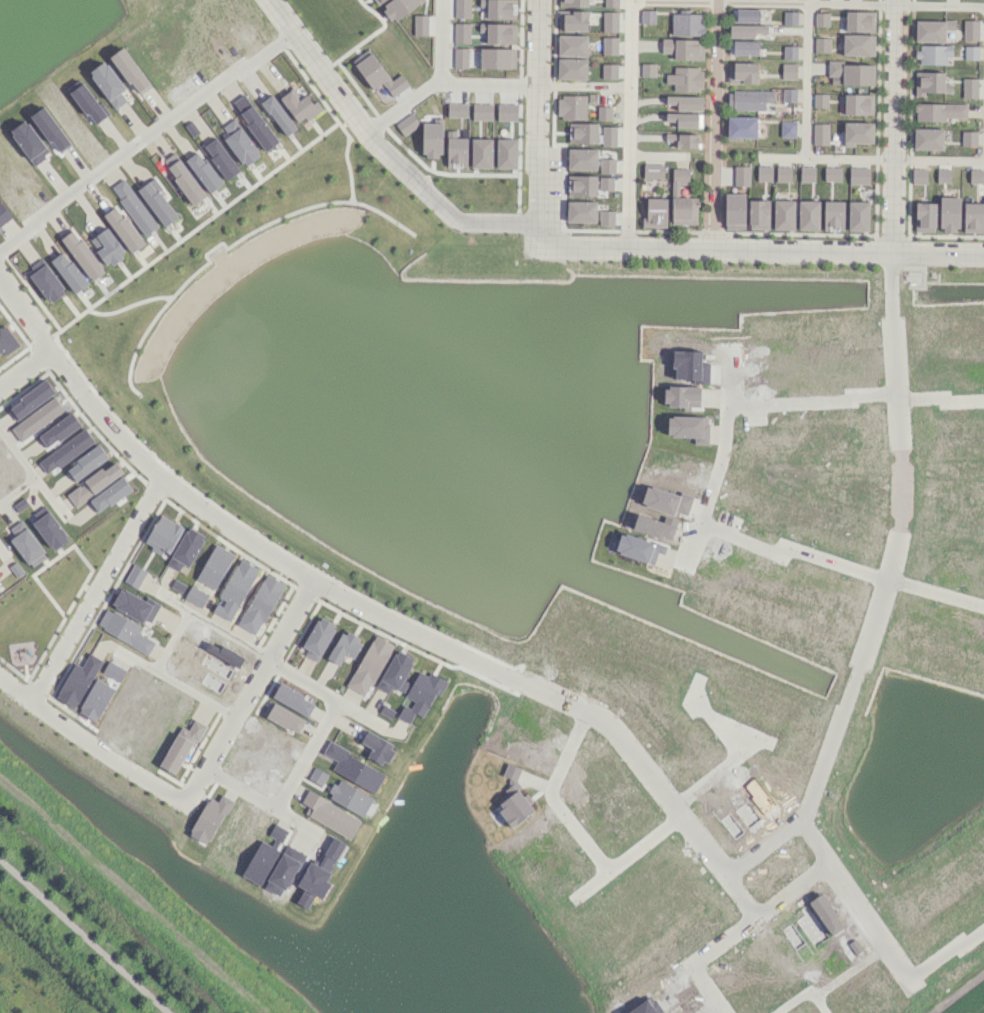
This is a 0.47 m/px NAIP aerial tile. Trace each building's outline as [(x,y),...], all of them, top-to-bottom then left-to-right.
[(381,6),(393,22),(424,0),(389,0),(381,6)] [(470,18),(470,0),(455,0),(455,18),(470,18)] [(515,0),(487,0),(487,18),(515,19),(515,0)] [(640,23),(654,24),(655,10),(641,9),(640,23)] [(759,9),(732,9),(731,21),(759,22),(759,9)] [(587,31),(587,11),(558,10),(557,30),(587,31)] [(617,12),(603,11),(602,31),(617,31),(617,12)] [(797,25),(797,11),(784,11),(784,25),(797,25)] [(874,11),(846,11),(845,31),(874,31),(874,11)] [(828,26),(829,13),(815,12),(814,26),(828,26)] [(704,14),(671,13),(671,35),(704,35),(704,14)] [(413,35),(427,35),(428,15),(414,14),(413,35)] [(915,41),(944,42),(945,29),(954,30),(955,20),(915,19),(915,41)] [(963,40),(978,40),(979,19),(963,19),(963,40)] [(470,43),(470,23),(455,22),(454,42),(470,43)] [(515,23),(486,23),(486,43),(515,43),(515,23)] [(754,38),(754,33),(766,33),(766,25),(729,24),(729,37),(754,38)] [(842,55),(874,56),(874,35),(843,34),(842,55)] [(587,56),(587,35),(558,35),(557,56),(587,56)] [(602,54),(617,54),(618,37),(602,36),(602,54)] [(830,37),(814,37),(814,52),(829,52),(830,37)] [(674,59),(703,60),(703,39),(661,39),(661,53),(674,53),(674,59)] [(758,41),(728,40),(728,54),(758,55),(758,41)] [(796,59),(797,45),(783,45),(783,59),(796,59)] [(946,64),(947,56),(951,57),(952,46),(918,45),(917,64),(946,64)] [(964,59),(978,59),(978,45),(964,45),(964,59)] [(110,56),(138,95),(151,87),(123,47),(110,56)] [(467,68),(467,47),(454,47),(454,68),(467,68)] [(479,68),(514,69),(515,48),(480,47),(479,68)] [(393,96),(409,85),(401,74),(391,81),(372,53),(355,64),(372,89),(383,81),(393,96)] [(557,79),(586,79),(586,59),(558,58),(557,79)] [(115,109),(126,101),(120,92),(125,89),(105,60),(88,72),(115,109)] [(728,83),(757,83),(757,63),(728,62),(728,83)] [(842,85),(874,85),(874,63),(828,62),(827,75),(842,75),(842,85)] [(617,64),(602,63),(602,78),(617,78),(617,64)] [(641,76),(655,77),(655,63),(641,63),(641,76)] [(796,63),(781,63),(781,79),(796,79),(796,63)] [(673,90),(702,90),(702,67),(674,67),(674,74),(665,74),(665,84),(673,84),(673,90)] [(944,72),(915,71),(915,96),(924,96),(924,92),(951,92),(951,83),(943,83),(944,72)] [(962,98),(977,98),(978,78),(962,78),(962,98)] [(384,103),(392,96),(381,83),(373,90),(384,103)] [(796,88),(782,88),(782,102),(796,102),(796,88)] [(298,99),(291,89),(280,97),(297,122),(305,116),(307,120),(323,109),(317,100),(312,103),(306,94),(298,99)] [(765,102),(772,102),(772,91),(728,90),(727,109),(765,110),(765,102)] [(827,107),(828,93),(814,93),(813,107),(827,107)] [(261,101),(285,136),(296,128),(272,94),(261,101)] [(873,114),(873,94),(844,94),(844,115),(873,114)] [(586,96),(557,95),(557,118),(586,119),(586,96)] [(251,104),(245,96),(234,103),(239,112),(251,104)] [(676,110),(702,110),(702,97),(666,96),(665,104),(676,104),(676,110)] [(467,117),(468,103),(447,103),(447,117),(467,117)] [(472,120),(492,120),(493,103),(472,103),(472,120)] [(497,120),(517,120),(517,103),(497,103),(497,120)] [(966,118),(967,103),(915,103),(914,120),(946,121),(946,117),(966,118)] [(239,114),(265,151),(279,141),(252,104),(239,114)] [(597,120),(611,120),(611,106),(598,106),(597,120)] [(403,135),(419,124),(412,113),(395,124),(403,135)] [(676,126),(702,127),(702,114),(665,113),(665,120),(676,121),(676,126)] [(756,116),(728,116),(727,137),(756,137),(756,116)] [(261,155),(235,119),(219,131),(244,167),(261,155)] [(780,136),(795,137),(795,121),(780,121),(780,136)] [(597,123),(569,122),(569,143),(597,143),(597,123)] [(843,144),(873,144),(873,122),(844,122),(843,144)] [(442,155),(443,123),(422,123),(422,155),(442,155)] [(828,123),(813,123),(812,144),(828,145),(828,123)] [(615,126),(602,126),(602,146),(616,146),(615,126)] [(913,149),(943,149),(943,128),(914,128),(913,149)] [(446,166),(467,167),(468,138),(456,137),(457,130),(447,130),(446,166)] [(976,145),(976,131),(962,131),(961,145),(976,145)] [(675,147),(697,148),(697,134),(665,133),(665,141),(676,142),(675,147)] [(238,172),(217,137),(204,145),(225,180),(238,172)] [(492,167),(492,138),(471,138),(471,167),(492,167)] [(496,167),(516,168),(517,138),(496,138),(496,167)] [(596,170),(597,149),(568,148),(568,169),(596,170)] [(185,160),(210,193),(223,183),(198,150),(185,160)] [(614,173),(615,159),(600,158),(599,173),(614,173)] [(194,205),(206,195),(179,159),(166,168),(194,205)] [(663,178),(663,164),(643,164),(643,178),(663,178)] [(750,165),(734,165),(734,185),(749,186),(750,165)] [(757,181),(771,181),(771,165),(757,165),(757,181)] [(791,181),(790,166),(776,166),(776,181),(791,181)] [(814,182),(815,166),(800,166),(800,182),(814,182)] [(840,166),(824,166),(824,181),(840,181),(840,166)] [(849,184),(869,184),(869,167),(849,167),(849,184)] [(671,224),(696,224),(697,197),(678,197),(679,183),(688,184),(689,168),(672,168),(671,224)] [(926,168),(911,168),(912,183),(927,183),(926,168)] [(950,182),(950,169),(937,169),(937,182),(950,182)] [(969,183),(983,183),(983,169),(969,169),(969,183)] [(596,196),(596,175),(567,175),(567,195),(596,196)] [(599,190),(613,190),(613,176),(599,176),(599,190)] [(178,217),(159,191),(163,188),(154,177),(137,189),(164,227),(178,217)] [(145,235),(158,226),(123,178),(110,188),(145,235)] [(745,193),(725,193),(724,228),(744,229),(745,193)] [(959,197),(939,197),(939,230),(959,230),(959,197)] [(666,227),(667,198),(646,198),(646,217),(642,216),(641,227),(666,227)] [(769,200),(748,200),(748,229),(769,229),(769,200)] [(794,200),(773,200),(773,229),(794,230),(794,200)] [(798,229),(818,230),(819,201),(798,200),(798,229)] [(12,217),(0,201),(0,226),(12,217)] [(595,222),(596,201),(567,201),(567,222),(595,222)] [(844,201),(824,201),(823,230),(843,230),(844,201)] [(848,230),(869,231),(869,201),(848,201),(848,230)] [(935,203),(915,202),(915,231),(935,232),(935,203)] [(983,203),(963,203),(964,232),(983,232),(983,203)] [(142,245),(119,205),(105,213),(128,253),(142,245)] [(614,225),(614,210),(599,210),(598,225),(614,225)] [(90,238),(106,267),(125,256),(109,227),(90,238)] [(61,238),(91,281),(104,272),(74,229),(61,238)] [(75,293),(87,283),(63,251),(50,260),(75,293)] [(29,275),(50,303),(66,292),(46,263),(29,275)] [(17,419),(55,393),(47,381),(9,407),(17,419)] [(124,473),(116,462),(103,470),(103,468),(66,493),(75,506),(124,473)] [(132,488),(122,475),(88,501),(98,513),(132,488)] [(53,551),(69,539),(49,511),(32,523),(53,551)] [(144,544),(167,556),(182,526),(160,514),(144,544)] [(6,531),(31,567),(47,556),(21,520),(6,531)] [(205,535),(186,526),(167,565),(186,574),(205,535)] [(215,589),(234,554),(214,544),(196,579),(215,589)] [(257,567),(236,558),(213,613),(234,621),(257,567)] [(137,589),(147,571),(133,563),(124,581),(137,589)] [(283,583),(263,573),(238,626),(258,635),(283,583)] [(184,598),(201,608),(209,595),(191,585),(184,598)] [(149,625),(160,604),(147,597),(145,601),(121,587),(111,604),(149,625)] [(149,653),(155,641),(139,633),(142,626),(105,608),(96,628),(149,653)] [(317,660),(337,626),(319,616),(300,649),(317,660)] [(326,658),(339,665),(345,654),(353,659),(363,641),(343,630),(326,658)] [(347,687),(367,696),(392,644),(372,634),(347,687)] [(392,686),(403,692),(408,682),(403,680),(414,658),(396,649),(376,687),(388,693),(392,686)] [(72,663),(57,699),(78,708),(99,658),(89,653),(83,667),(72,663)] [(405,697),(414,701),(410,708),(403,705),(397,717),(409,723),(414,713),(423,717),(434,693),(440,696),(447,680),(429,672),(427,675),(417,671),(405,697)] [(298,734),(305,720),(274,703),(266,716),(298,734)] [(189,730),(179,726),(161,767),(177,774),(192,739),(199,742),(206,725),(193,719),(189,730)] [(371,748),(367,755),(385,766),(396,747),(367,731),(360,742),(371,748)] [(335,772),(374,793),(385,774),(329,742),(323,753),(340,763),(335,772)] [(328,773),(314,767),(308,780),(322,786),(328,773)] [(363,817),(373,798),(338,778),(327,797),(363,817)] [(361,819),(307,790),(301,802),(309,807),(304,814),(350,839),(361,819)] [(261,840),(241,875),(260,885),(289,831),(275,823),(268,835),(274,838),(271,845),(261,840)]
